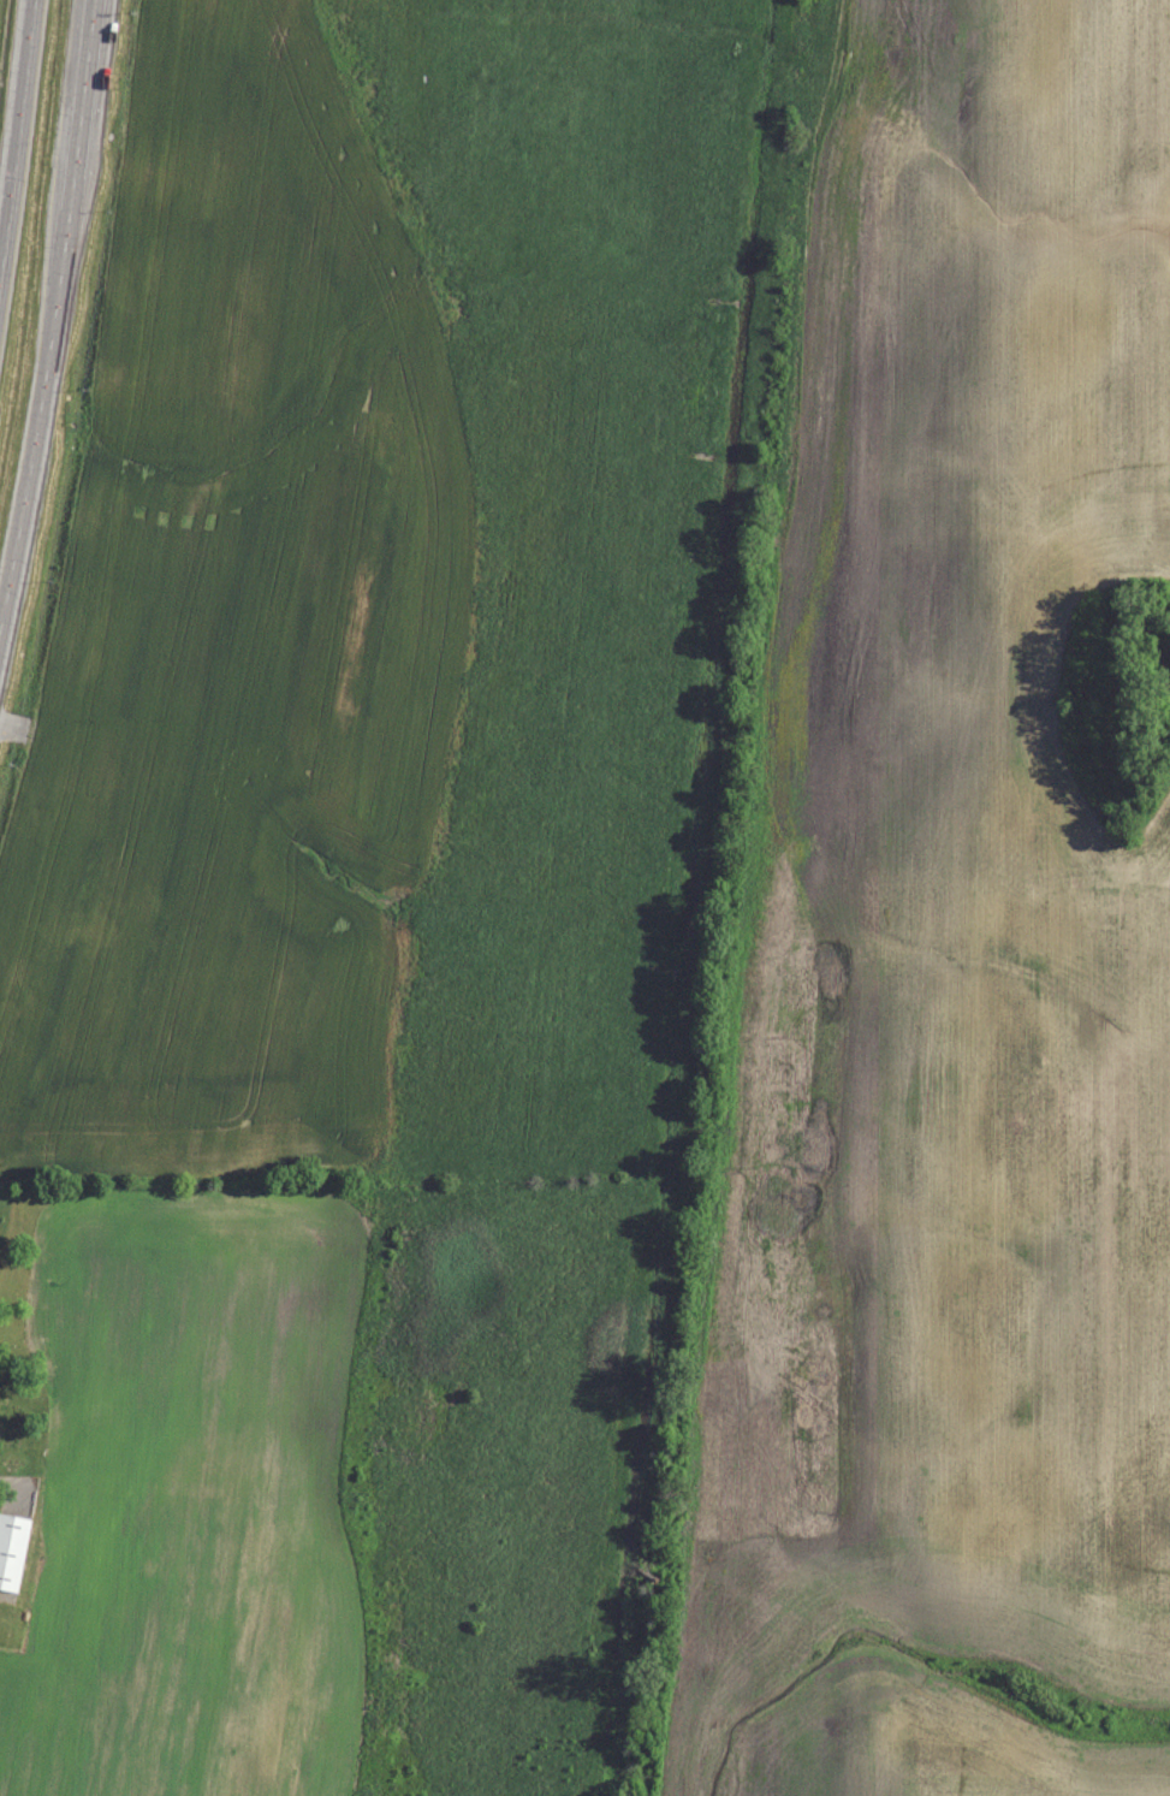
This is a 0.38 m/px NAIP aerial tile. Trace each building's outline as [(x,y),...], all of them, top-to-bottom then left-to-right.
[(30,1518),(0,1513),(0,1590),(18,1593),(30,1518)]
